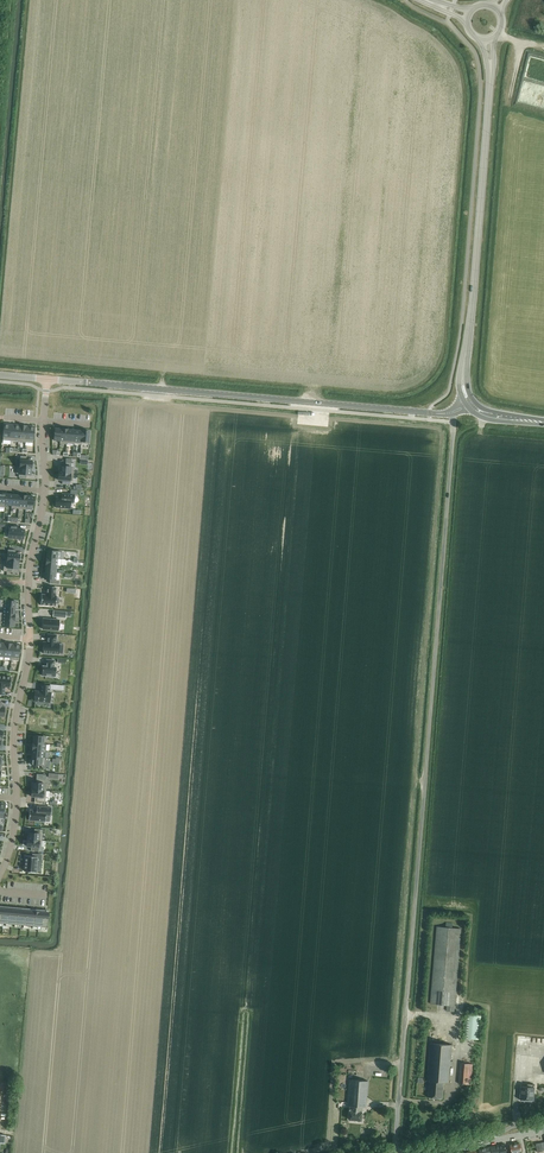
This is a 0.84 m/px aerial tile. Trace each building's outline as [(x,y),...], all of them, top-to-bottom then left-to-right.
[(5,423),(3,440),(11,440),(12,424),(5,423)] [(12,424),(11,440),(18,441),(20,424),(12,424)] [(20,424),(18,441),(26,442),(27,425),(20,424)] [(27,425),(26,442),(33,443),(35,426),(27,425)] [(55,427),(53,440),(60,441),(62,428),(55,427)] [(60,441),(60,443),(67,444),(67,443),(68,429),(62,428),(60,441)] [(68,429),(67,443),(74,443),(75,429),(68,429)] [(75,429),(74,443),(81,444),(82,430),(81,430),(75,429)] [(82,430),(81,444),(88,445),(88,443),(89,431),(82,430)] [(20,459),(19,466),(32,468),(32,460),(26,460),(26,456),(21,456),(20,459)] [(59,465),(58,472),(73,474),(74,466),(72,466),(71,466),(71,463),(66,462),(65,466),(59,465)] [(17,466),(16,473),(18,473),(19,473),(19,478),(26,478),(26,474),(31,475),(32,468),(19,466),(17,466)] [(58,473),(57,480),(62,481),(62,484),(69,484),(69,481),(70,481),(72,482),(72,481),(73,474),(71,474),(58,473)] [(56,498),(55,508),(70,509),(71,503),(72,503),(74,503),(74,502),(74,496),(74,494),(70,494),(61,493),(61,497),(56,497),(56,498)] [(12,505),(11,508),(19,509),(20,494),(13,494),(12,505)] [(20,494),(19,509),(26,509),(27,495),(20,494)] [(27,495),(26,509),(33,510),(34,495),(27,495)] [(9,524),(8,534),(18,535),(17,539),(24,539),(25,528),(17,527),(18,525),(9,524)] [(5,553),(4,560),(19,561),(19,554),(15,554),(15,550),(8,549),(8,553),(5,553)] [(47,550),(46,558),(57,559),(60,559),(61,551),(47,550)] [(46,558),(46,565),(57,566),(60,566),(61,559),(60,559),(57,559),(46,558)] [(4,560),(3,571),(12,572),(12,568),(18,568),(19,561),(4,560)] [(45,572),(45,579),(50,580),(50,583),(59,584),(59,582),(59,580),(55,580),(56,573),(45,572)] [(42,594),(41,605),(55,606),(56,604),(59,604),(59,598),(56,598),(56,595),(55,595),(55,593),(56,588),(56,587),(53,587),(47,586),(46,592),(46,594),(42,594)] [(0,606),(15,608),(15,601),(1,600),(0,606)] [(13,627),(14,620),(0,619),(0,626),(13,627)] [(43,619),(42,629),(58,630),(59,620),(43,619)] [(43,642),(42,652),(48,653),(48,654),(51,654),(52,654),(52,653),(59,654),(59,653),(59,644),(56,643),(56,636),(56,635),(47,635),(47,641),(47,642),(47,643),(43,642)] [(5,643),(4,657),(11,657),(12,644),(5,643)] [(11,657),(11,660),(19,661),(19,658),(19,653),(20,653),(21,649),(20,649),(20,645),(12,644),(11,657)] [(42,667),(42,675),(50,676),(49,677),(54,678),(54,676),(55,676),(56,667),(54,667),(54,660),(47,660),(46,666),(46,667),(42,667)] [(4,695),(5,687),(10,687),(11,677),(0,676),(0,695),(4,695)] [(35,691),(34,701),(50,702),(50,692),(49,692),(50,685),(41,685),(41,691),(35,691)] [(43,744),(44,736),(33,735),(33,743),(43,744)] [(33,743),(32,750),(46,751),(46,744),(43,744),(33,743)] [(32,750),(32,757),(42,758),(45,758),(46,751),(32,750)] [(32,757),(31,764),(44,765),(45,758),(32,757)] [(32,782),(32,789),(46,790),(47,783),(45,783),(46,775),(45,775),(37,774),(36,782),(32,782)] [(32,789),(31,796),(37,797),(37,801),(43,801),(45,801),(46,790),(32,789)] [(29,810),(29,820),(45,821),(45,815),(50,815),(51,807),(37,806),(37,807),(38,807),(38,810),(37,809),(36,810),(29,810)] [(28,839),(42,840),(43,830),(34,829),(34,832),(28,832),(28,839)] [(31,851),(41,852),(42,840),(28,839),(27,846),(31,846),(31,851)] [(25,856),(24,871),(36,872),(37,861),(41,861),(42,855),(33,854),(33,856),(25,856)] [(48,912),(0,908),(0,925),(3,926),(3,923),(6,923),(6,926),(11,926),(12,924),(15,924),(15,927),(20,927),(20,924),(24,925),(24,928),(29,928),(29,925),(33,925),(32,928),(38,929),(38,926),(41,926),(41,929),(47,929),(48,912)] [(447,1011),(454,1011),(461,929),(437,927),(431,1004),(447,1005),(447,1011)] [(452,1045),(430,1043),(427,1081),(430,1081),(428,1097),(443,1098),(444,1083),(449,1083),(450,1066),(453,1066),(453,1061),(451,1061),(452,1045)] [(459,1084),(467,1084),(471,1085),(473,1064),(468,1064),(461,1063),(459,1084)] [(350,1106),(349,1119),(357,1120),(358,1121),(361,1121),(362,1120),(363,1107),(366,1107),(368,1081),(350,1079),(348,1106),(350,1106)] [(527,1087),(521,1086),(520,1100),(534,1101),(535,1087),(535,1085),(527,1084),(527,1087)] [(538,1152),(543,1151),(543,1149),(543,1142),(536,1144),(538,1152)] [(505,1144),(490,1148),(492,1152),(507,1152),(505,1144)] [(512,1152),(519,1152),(519,1151),(521,1150),(520,1144),(511,1146),(512,1152)]
